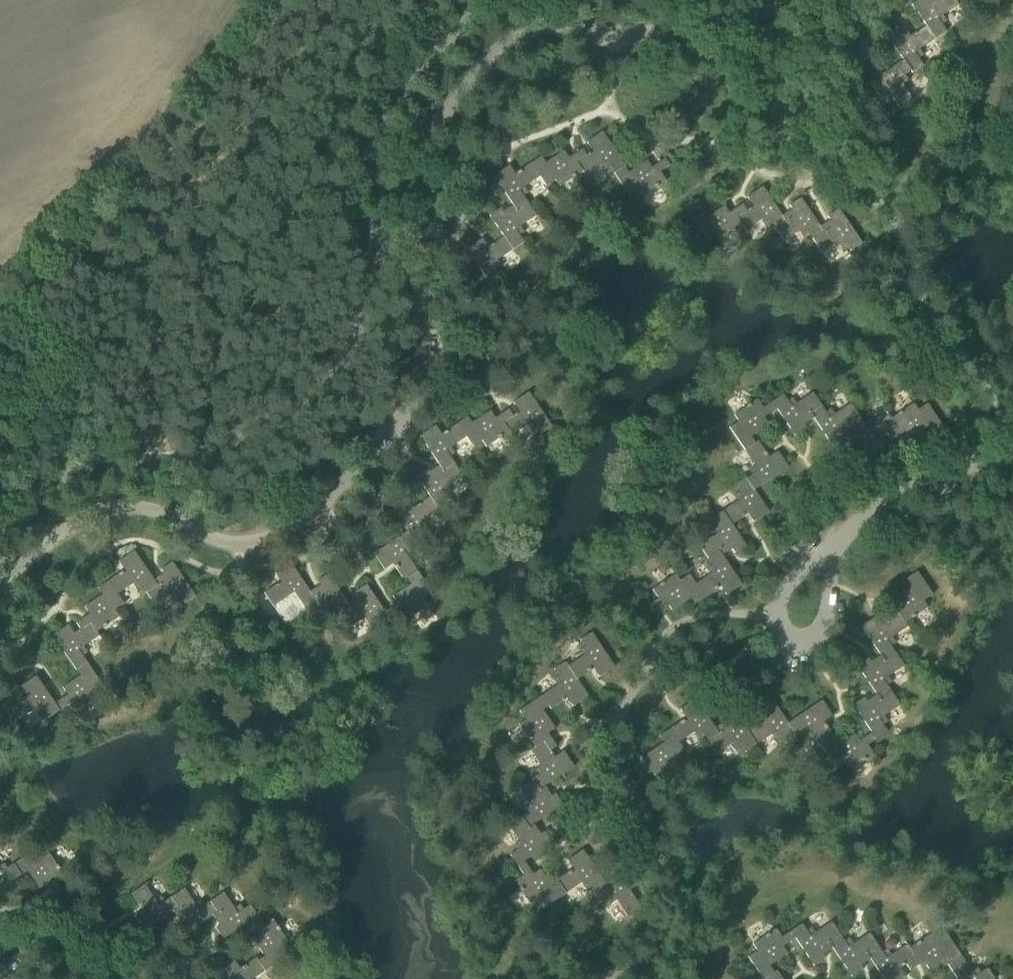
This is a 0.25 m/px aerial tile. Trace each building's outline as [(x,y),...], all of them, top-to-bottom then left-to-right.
[(925,26),(934,40),(945,32),(936,19),(957,6),(953,0),(933,0),(927,4),(925,1),(924,0),(918,0),(911,5),(925,26)] [(888,38),(903,60),(911,72),(922,65),(914,53),(934,40),(925,26),(909,36),(904,28),(888,38)] [(911,72),(903,60),(869,83),(880,99),(888,94),(899,110),(912,101),(898,81),(911,72)] [(592,151),(586,155),(575,162),(581,172),(585,177),(601,166),(609,178),(613,175),(625,167),(601,132),(586,142),(592,151)] [(541,156),(530,164),(539,178),(546,187),(555,181),(559,187),(581,172),(575,162),(586,155),(581,149),(568,158),(563,151),(545,163),(541,156)] [(629,172),(625,167),(613,175),(628,198),(638,190),(642,197),(666,181),(660,172),(669,165),(665,159),(651,168),(646,160),(629,172)] [(493,176),(513,205),(518,213),(529,206),(519,192),(539,178),(530,164),(514,174),(509,165),(493,176)] [(770,222),(774,228),(794,214),(791,209),(782,216),(762,187),(746,197),(752,206),(746,210),(735,217),(742,227),(745,232),(764,219),(767,224),(770,222)] [(803,229),(809,238),(831,223),(829,220),(820,227),(800,198),(789,205),(791,209),(794,214),(774,228),(773,229),(783,243),(803,229)] [(720,243),(742,227),(735,217),(746,210),(742,204),(729,213),(724,206),(706,218),(701,211),(691,218),(707,242),(715,236),(720,243)] [(489,215),(503,236),(513,250),(522,243),(514,231),(536,216),(529,206),(518,213),(513,205),(503,211),(500,207),(489,215)] [(831,223),(809,238),(821,254),(841,240),(850,252),(861,244),(838,209),(827,216),(829,220),(831,223)] [(513,250),(503,236),(488,247),(482,238),(466,249),(481,271),(513,250)] [(518,411),(512,415),(501,423),(508,433),(511,437),(532,423),(540,435),(552,427),(528,392),(513,402),(518,411)] [(783,395),(771,403),(775,409),(794,437),(805,429),(803,426),(800,422),(821,407),(812,393),(791,407),(783,395)] [(728,428),(743,451),(754,443),(750,437),(768,425),(763,418),(775,409),(771,403),(762,409),(756,400),(732,416),(736,422),(728,428)] [(829,418),(821,407),(800,422),(803,426),(812,420),(831,448),(843,440),(841,436),(838,432),(859,418),(849,404),(829,418)] [(913,404),(890,419),(896,429),(886,436),(890,442),(903,432),(908,439),(926,427),(931,434),(941,427),(926,404),(917,410),(913,404)] [(467,416),(456,424),(465,438),(472,448),(481,442),(485,448),(508,433),(501,423),(512,415),(508,409),(495,418),(490,411),(472,423),(467,416)] [(866,429),(859,418),(838,432),(841,436),(850,430),(870,459),(885,448),(880,440),(886,436),(896,429),(890,419),(887,415),(866,429)] [(439,465),(430,472),(433,476),(453,462),(446,451),(465,438),(456,424),(441,434),(435,426),(419,436),(439,465)] [(757,471),(745,479),(753,491),(787,468),(776,452),(769,457),(758,441),(754,443),(743,451),(757,471)] [(430,497),(427,499),(436,512),(449,503),(441,490),(462,476),(453,462),(433,476),(430,472),(427,468),(415,475),(430,497)] [(742,498),(721,512),(730,525),(746,514),(752,523),(768,512),(753,491),(745,479),(744,478),(733,485),(742,498)] [(407,531),(405,533),(413,545),(427,536),(418,523),(436,512),(427,499),(414,507),(408,499),(392,509),(407,531)] [(698,545),(708,560),(728,546),(731,550),(733,554),(744,546),(730,525),(721,512),(710,519),(718,532),(698,545)] [(404,580),(407,578),(416,572),(402,552),(413,545),(405,533),(373,554),(384,570),(393,564),(404,580)] [(715,570),(695,584),(704,597),(719,587),(725,595),(740,585),(721,557),(731,550),(728,546),(708,560),(715,570)] [(124,570),(108,581),(117,595),(137,582),(144,593),(167,578),(163,573),(154,580),(134,551),(118,561),(124,570)] [(161,569),(163,573),(167,578),(144,593),(154,607),(175,593),(183,605),(196,596),(172,562),(161,569)] [(294,593),(301,605),(323,589),(320,585),(310,591),(290,562),(275,573),(280,582),(264,593),(273,607),(294,593)] [(397,604),(385,612),(391,621),(404,612),(408,619),(435,601),(416,572),(407,578),(411,584),(392,596),(397,604)] [(883,615),(887,621),(898,614),(904,623),(926,609),(922,602),(931,595),(916,572),(905,579),(910,586),(892,598),(896,606),(883,615)] [(331,605),(338,615),(361,600),(357,596),(348,602),(328,573),(317,581),(320,585),(323,589),(301,605),(310,619),(331,605)] [(704,597),(695,584),(689,575),(679,581),(675,574),(651,590),(657,599),(647,606),(652,613),(666,603),(671,610),(689,598),(693,604),(704,597)] [(76,623),(80,629),(90,622),(97,632),(119,617),(115,610),(123,603),(117,595),(108,581),(98,588),(102,594),(84,607),(89,614),(76,623)] [(361,600),(338,615),(348,630),(369,616),(378,629),(391,621),(385,612),(366,584),(355,592),(357,596),(361,600)] [(879,656),(870,662),(873,666),(893,653),(886,642),(907,627),(904,623),(898,614),(887,621),(882,624),(876,615),(859,627),(879,656)] [(53,635),(76,670),(87,663),(79,650),(100,636),(97,632),(90,622),(80,629),(74,633),(68,625),(53,635)] [(587,653),(567,666),(576,681),(592,670),(597,678),(613,667),(590,633),(579,640),(587,653)] [(876,695),(867,701),(870,705),(890,692),(882,681),(903,667),(893,653),(873,666),(870,662),(867,658),(856,665),(876,695)] [(561,683),(540,697),(548,707),(549,709),(566,698),(572,707),(587,697),(576,681),(567,666),(564,662),(553,670),(561,683)] [(55,703),(59,710),(65,719),(97,698),(93,691),(102,685),(87,663),(76,670),(80,676),(62,687),(67,695),(55,703)] [(59,710),(55,703),(36,676),(20,686),(26,695),(10,706),(19,720),(38,707),(48,718),(59,710)] [(852,706),(870,733),(875,740),(887,732),(878,720),(899,706),(890,692),(870,705),(867,701),(865,697),(852,706)] [(518,725),(533,747),(543,741),(550,751),(556,748),(547,734),(555,730),(542,711),(548,707),(540,697),(518,711),(524,721),(518,725)] [(684,719),(670,729),(679,742),(697,730),(705,741),(727,727),(724,722),(714,728),(695,699),(678,710),(684,719)] [(821,701),(787,723),(795,735),(806,727),(820,748),(832,740),(821,724),(831,717),(821,701)] [(763,721),(747,731),(756,745),(774,733),(782,744),(795,735),(787,723),(773,702),(757,712),(758,714),(763,721)] [(721,718),(724,722),(727,727),(705,741),(714,755),(735,741),(743,753),(756,745),(747,731),(733,710),(721,718)] [(679,742),(670,729),(658,736),(663,743),(644,755),(649,763),(636,772),(641,779),(650,772),(656,782),(680,766),(676,759),(684,753),(678,743),(679,742)] [(835,745),(832,740),(820,748),(835,770),(844,764),(849,771),(872,755),(866,746),(875,740),(870,733),(859,741),(854,733),(835,745)] [(543,771),(532,778),(546,800),(551,797),(544,786),(573,767),(563,752),(554,758),(550,751),(543,741),(533,747),(529,750),(543,771)] [(532,809),(522,816),(537,838),(540,836),(533,825),(562,806),(555,795),(551,797),(546,800),(532,778),(518,787),(532,809)] [(508,855),(516,867),(524,862),(552,844),(545,833),(540,836),(537,838),(522,816),(507,825),(521,847),(508,855)] [(35,849),(7,868),(15,879),(27,871),(39,888),(46,883),(55,896),(62,892),(56,882),(64,877),(49,853),(42,858),(35,849)] [(585,880),(594,892),(605,885),(582,850),(566,861),(572,869),(557,879),(566,892),(585,880)] [(542,908),(566,892),(557,879),(555,880),(557,884),(551,888),(539,870),(532,874),(524,862),(516,867),(522,876),(513,881),(529,905),(536,900),(542,908)] [(15,879),(7,868),(2,872),(0,870),(0,889),(15,879)] [(605,885),(594,892),(592,893),(600,904),(612,895),(626,917),(639,908),(629,892),(639,885),(628,869),(605,885)] [(145,931),(174,912),(166,900),(159,905),(144,884),(131,893),(142,910),(134,916),(145,931)] [(184,935),(213,916),(205,905),(198,910),(183,888),(166,900),(174,912),(180,921),(176,924),(184,935)] [(223,939),(251,921),(256,917),(249,906),(237,914),(223,893),(205,905),(213,916),(219,925),(215,928),(223,939)] [(256,957),(253,959),(263,973),(288,956),(282,947),(288,943),(272,919),(263,926),(256,917),(251,921),(259,933),(252,938),(264,956),(258,960),(256,957)] [(801,923),(789,931),(794,939),(812,966),(824,958),(822,956),(819,951),(840,937),(830,922),(809,936),(801,923)] [(762,978),(769,978),(777,974),(774,970),(772,972),(769,968),(787,956),(782,948),(794,939),(789,931),(780,937),(775,929),(751,945),(756,952),(747,958),(762,978)] [(931,933),(908,949),(914,959),(905,966),(909,972),(921,964),(926,971),(945,958),(949,964),(960,956),(944,933),(935,939),(931,933)] [(848,948),(840,937),(819,951),(822,956),(831,950),(850,978),(862,970),(860,966),(856,961),(873,950),(864,937),(848,948)] [(873,950),(856,961),(860,966),(870,960),(882,978),(902,978),(904,978),(899,970),(905,966),(914,959),(908,949),(905,945),(885,959),(877,947),(873,950)] [(960,956),(949,964),(945,966),(954,978),(988,978),(982,970),(973,976),(960,956)] [(224,978),(254,978),(263,973),(253,959),(240,968),(234,960),(218,970),(224,978)]
